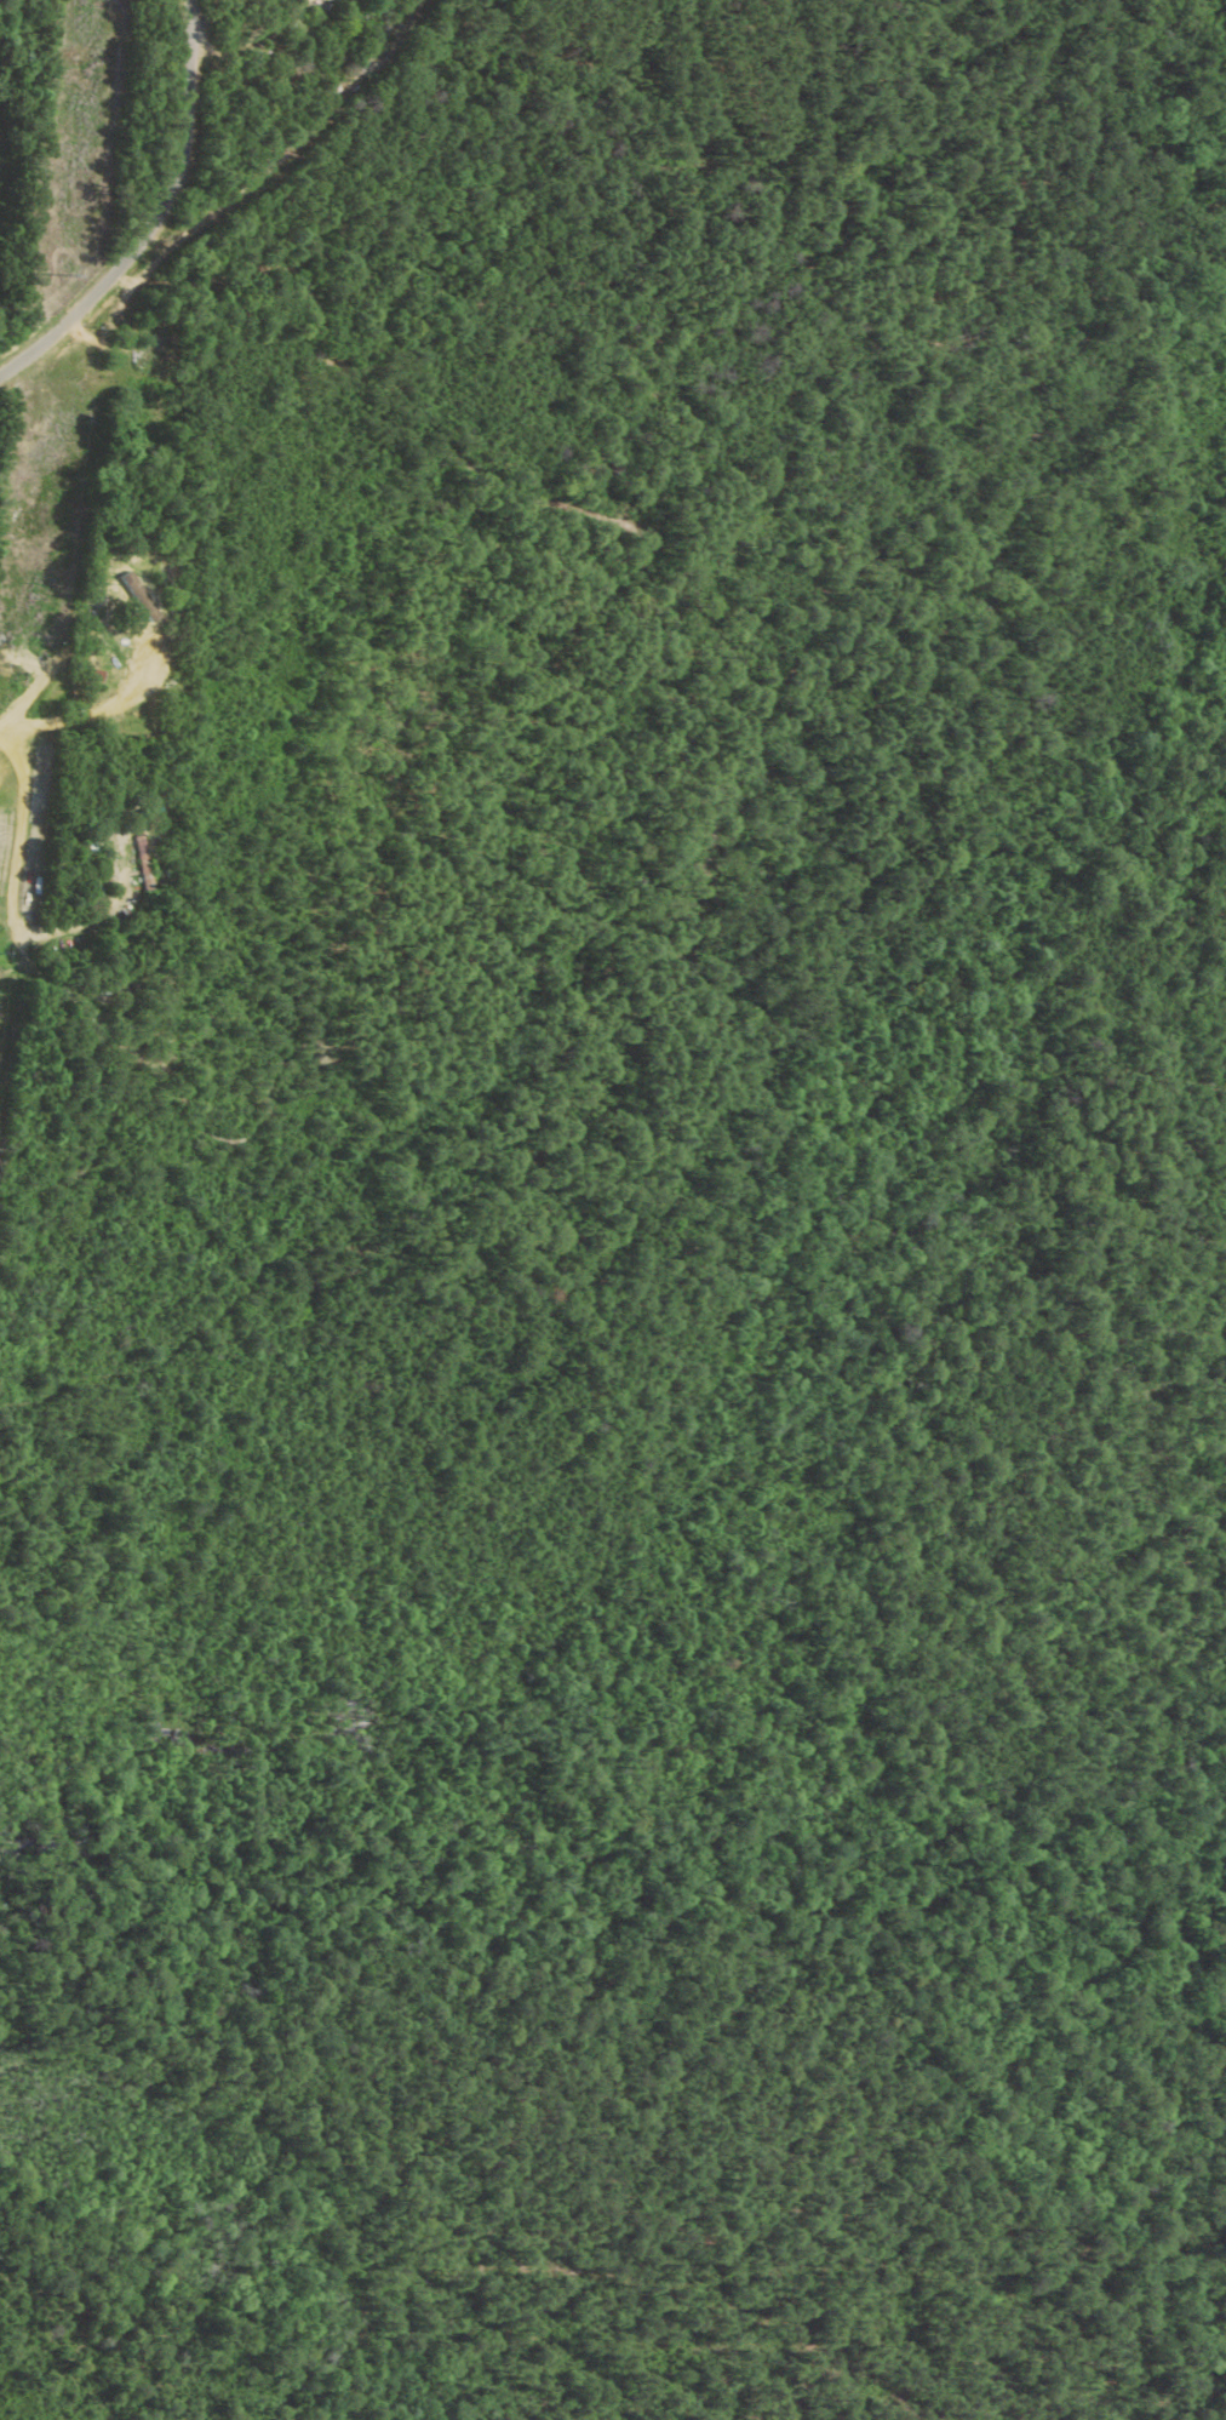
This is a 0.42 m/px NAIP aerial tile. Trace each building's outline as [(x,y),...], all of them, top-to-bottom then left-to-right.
[(152,889),(144,834),(135,836),(143,891),(152,889)]
